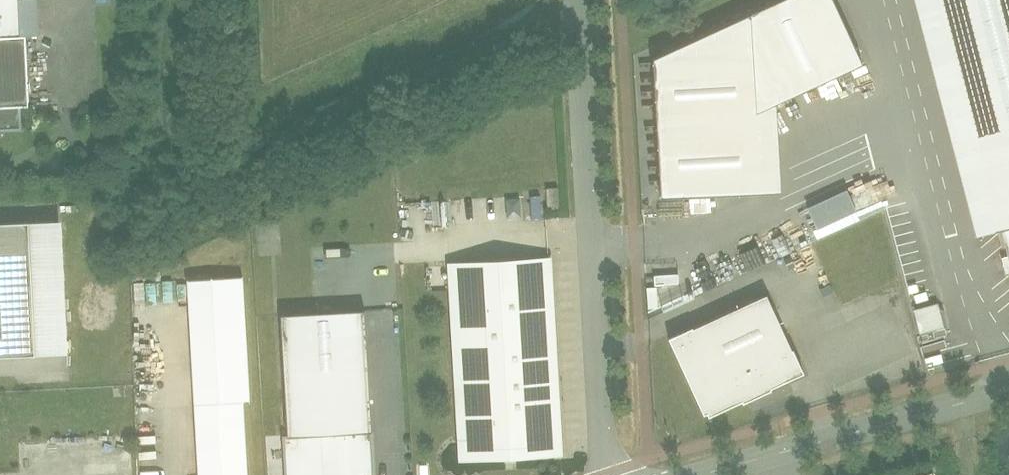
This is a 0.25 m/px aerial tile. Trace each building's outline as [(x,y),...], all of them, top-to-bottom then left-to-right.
[(19,130),(18,106),(27,106),(24,37),(22,0),(0,0),(0,131),(19,130)] [(830,0),(813,0),(657,72),(663,209),(783,203),(779,118),(864,74),(830,0)] [(979,234),(1003,228),(1008,251),(1008,0),(919,0),(979,234)] [(846,190),(806,205),(815,229),(855,213),(846,190)] [(432,227),(495,224),(493,197),(431,200),(432,227)] [(58,222),(30,223),(36,356),(64,354),(58,222)] [(31,356),(25,223),(0,224),(0,357),(31,356)] [(554,261),(447,266),(456,463),(564,458),(554,261)] [(188,280),(193,404),(242,402),(249,401),(244,278),(188,280)] [(760,295),(672,336),(710,416),(798,375),(760,295)] [(936,303),(912,310),(919,333),(942,327),(936,303)] [(281,324),(287,474),(374,474),(368,320),(281,324)] [(242,402),(193,404),(196,474),(245,474),(242,402)] [(936,464),(903,474),(939,474),(936,464)]
